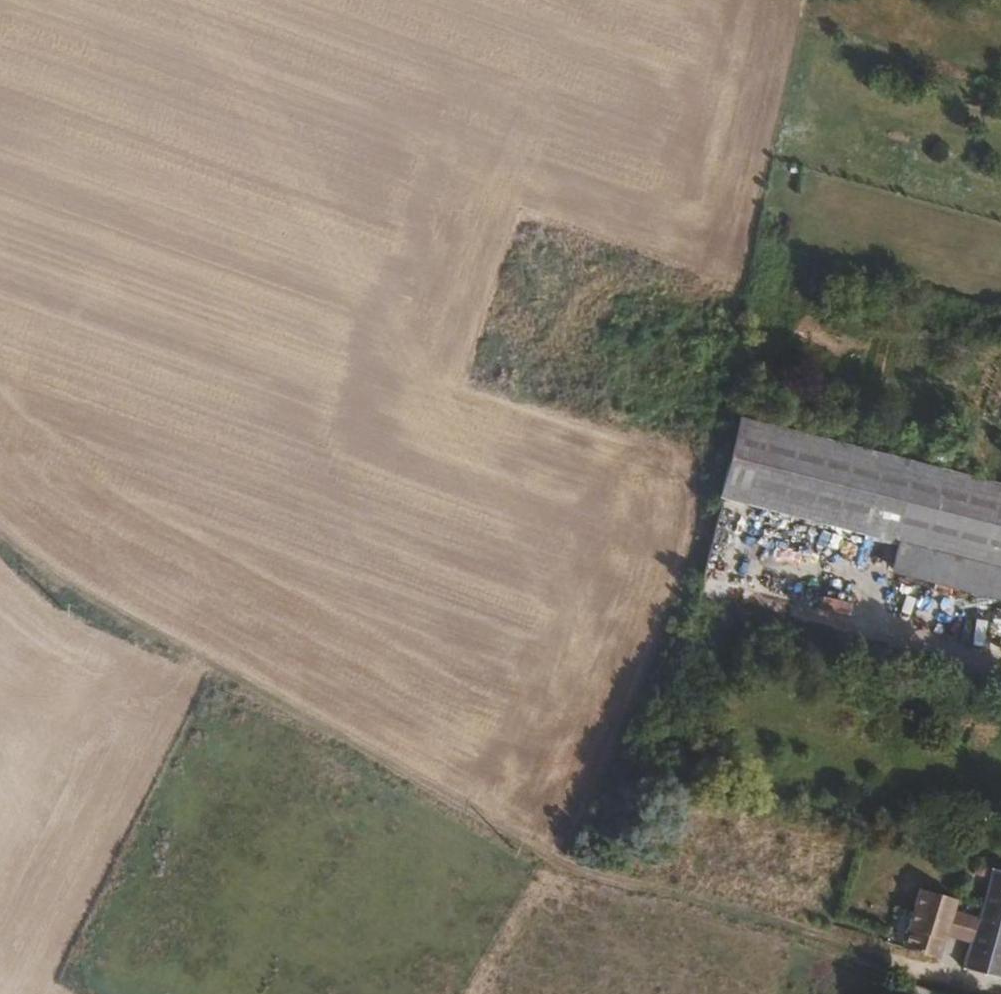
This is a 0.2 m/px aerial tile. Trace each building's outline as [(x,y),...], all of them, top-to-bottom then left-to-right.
[(742,417),(734,453),(957,509),(1000,521),(1000,482),(742,417)] [(957,509),(734,453),(723,495),(905,541),(899,569),(1000,594),(1000,521),(957,509)] [(1000,633),(1000,606),(995,604),(988,629),(1000,633)] [(996,866),(981,917),(975,941),(967,967),(1000,976),(1000,867),(996,866)] [(948,933),(955,909),(958,898),(923,887),(906,946),(941,957),(948,933)] [(975,941),(981,917),(955,909),(948,933),(975,941)]
